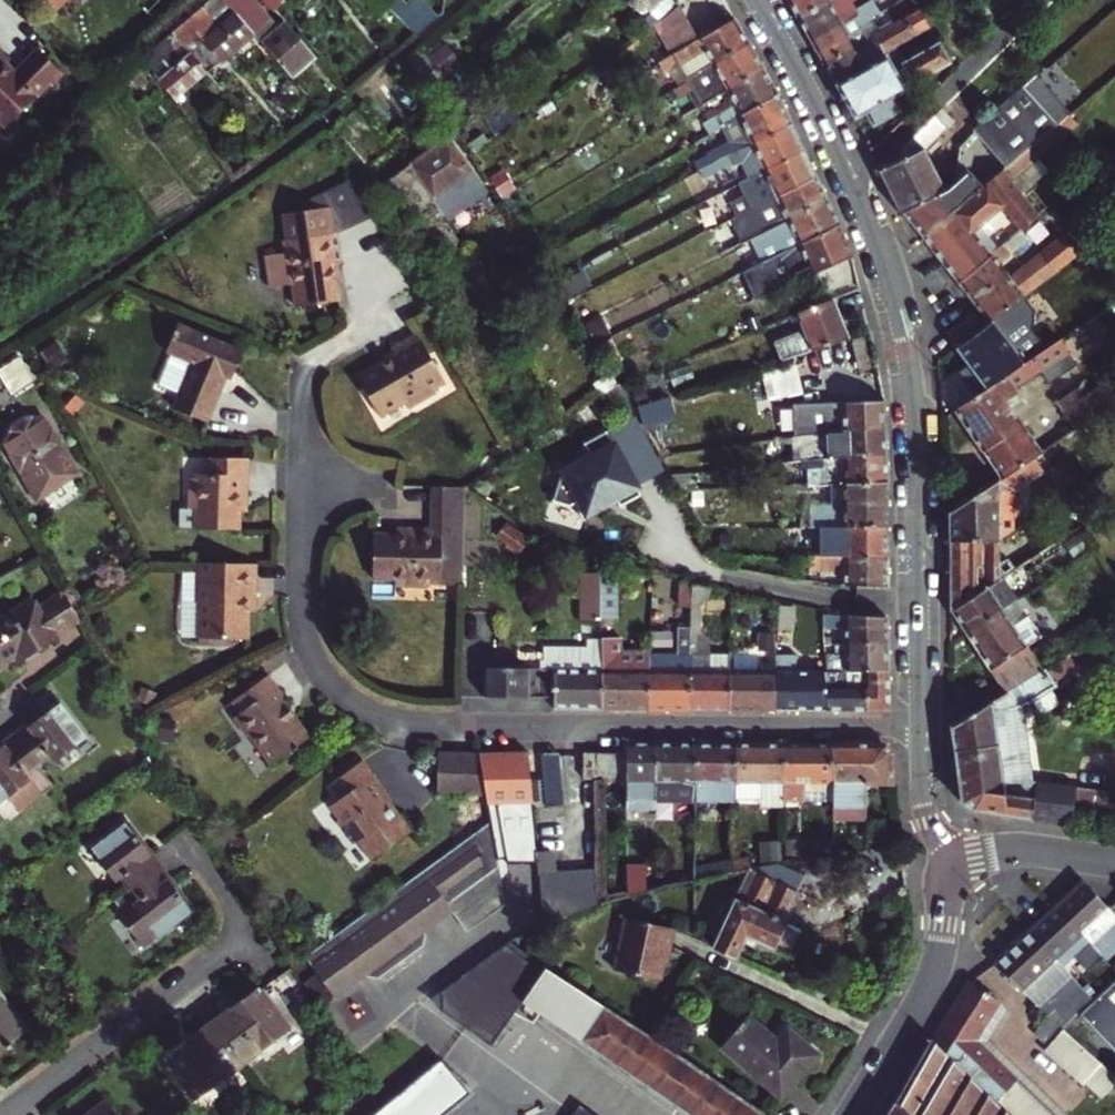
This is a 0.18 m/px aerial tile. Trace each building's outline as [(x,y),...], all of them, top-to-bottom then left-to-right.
[(60,16),(76,0),(43,0),(60,16)] [(252,34),(223,0),(207,0),(172,30),(206,69),(252,34)] [(316,57),(284,20),(273,30),(247,0),(223,0),(252,34),(292,77),(316,57)] [(379,0),(365,0),(380,15),(387,8),(379,0)] [(415,35),(436,15),(421,0),(415,0),(407,5),(402,0),(382,0),(415,35)] [(648,14),(661,1),(659,0),(633,0),(648,14)] [(648,14),(658,21),(681,2),(684,0),(659,0),(661,1),(648,14)] [(798,15),(825,0),(789,0),(798,15)] [(810,38),(858,12),(854,6),(837,15),(834,10),(850,0),(825,0),(798,15),(810,38)] [(851,0),(850,0),(834,10),(837,15),(854,6),(851,0)] [(698,38),(681,2),(658,21),(653,24),(671,54),(698,38)] [(874,35),(882,50),(929,23),(919,9),(878,32),(874,35)] [(810,38),(822,60),(864,37),(858,27),(864,23),(861,17),(858,12),(810,38)] [(861,17),(864,23),(871,20),(867,14),(861,17)] [(671,54),(686,80),(748,42),(733,17),(698,38),(671,54)] [(822,60),(834,81),(884,53),(882,50),(874,35),(878,32),(871,20),(864,23),(858,27),(864,37),(822,60)] [(172,30),(138,57),(176,105),(185,97),(181,92),(202,73),(209,82),(214,78),(206,69),(172,30)] [(894,71),(884,53),(834,81),(853,114),(863,109),(871,122),(875,122),(897,110),(899,105),(892,93),(949,61),(937,41),(900,62),(900,68),(894,71)] [(748,42),(686,80),(675,87),(680,97),(718,75),(727,89),(762,69),(748,42)] [(411,64),(428,86),(454,66),(447,56),(451,53),(446,47),(431,58),(427,52),(411,64)] [(11,133),(65,77),(43,55),(20,78),(11,69),(14,66),(0,53),(0,122),(11,133)] [(686,80),(671,54),(660,62),(675,87),(686,80)] [(703,121),(710,132),(721,126),(777,94),(762,69),(727,89),(735,103),(703,121)] [(214,93),(221,87),(214,79),(207,85),(214,93)] [(1029,84),(1022,85),(1055,122),(1069,111),(1042,82),(1035,89),(1029,84)] [(901,210),(921,235),(1051,126),(1055,122),(1022,85),(957,147),(953,180),(944,188),(942,189),(901,210)] [(715,96),(711,89),(696,97),(701,104),(715,96)] [(777,94),(721,126),(729,141),(707,151),(709,154),(694,161),(698,170),(723,156),(727,154),(791,124),(777,94)] [(715,96),(701,104),(705,110),(719,102),(715,96)] [(899,159),(877,168),(898,212),(901,210),(942,189),(944,188),(930,158),(925,149),(946,128),(953,119),(939,108),(899,147),(902,153),(898,154),(899,159)] [(740,162),(748,177),(803,150),(791,124),(727,154),(733,166),(740,162)] [(957,281),(989,254),(973,232),(1002,207),(1019,229),(1036,215),(1017,192),(1008,182),(1033,161),(1030,158),(1034,154),(1037,157),(1060,138),(1051,126),(921,235),(957,281)] [(953,134),(946,128),(925,149),(930,158),(953,134)] [(407,166),(445,220),(485,191),(448,139),(407,166)] [(755,192),(746,196),(753,208),(815,176),(803,150),(748,177),(755,192)] [(1037,157),(1034,154),(1030,158),(1033,161),(1008,182),(1017,192),(1046,168),(1037,157)] [(726,165),(723,156),(698,170),(703,178),(726,165)] [(455,257),(464,250),(462,246),(445,220),(407,166),(391,177),(442,251),(449,247),(455,257)] [(374,212),(354,176),(306,203),(310,211),(284,213),(287,239),(282,240),(284,253),(280,254),(283,286),(293,285),(294,306),(339,301),(334,264),(341,263),(336,233),(374,212)] [(730,248),(749,239),(826,200),(815,176),(753,208),(746,196),(745,193),(726,202),(735,218),(740,227),(724,236),(730,248)] [(760,263),(837,224),(826,200),(749,239),(760,263)] [(723,204),(703,213),(710,227),(729,218),(723,204)] [(737,275),(750,302),(851,255),(837,224),(760,263),(737,275)] [(1052,271),(1087,245),(1073,226),(1038,252),(1052,271)] [(1002,244),(1008,252),(1025,238),(1019,229),(1002,244)] [(957,281),(973,300),(1005,274),(996,262),(1008,252),(1002,244),(989,254),(957,281)] [(988,319),(1022,295),(1005,274),(973,300),(988,319)] [(780,358),(847,337),(832,298),(795,313),(803,331),(773,342),(780,358)] [(394,356),(380,363),(358,377),(380,414),(404,402),(407,408),(436,392),(433,388),(464,370),(430,309),(398,328),(405,340),(390,348),(394,356)] [(955,344),(979,326),(969,313),(945,330),(955,344)] [(984,386),(1054,340),(1045,327),(1016,347),(1017,348),(1014,350),(988,319),(979,326),(955,344),(954,344),(984,386)] [(172,409),(206,422),(226,369),(233,372),(242,350),(176,323),(165,352),(170,354),(158,385),(178,394),(172,409)] [(1061,335),(1054,340),(1064,355),(1071,350),(1061,335)] [(972,436),(1011,410),(1023,402),(1014,388),(1064,355),(1054,340),(984,386),(953,407),(972,436)] [(394,356),(390,348),(376,357),(380,363),(394,356)] [(13,390),(37,380),(26,354),(2,365),(13,390)] [(1070,389),(1090,417),(1103,408),(1094,396),(1089,399),(1079,384),(1070,389)] [(1054,400),(1074,427),(1086,420),(1090,417),(1070,389),(1054,400)] [(665,410),(661,399),(633,407),(639,418),(665,410)] [(845,429),(885,427),(885,399),(827,401),(827,404),(806,405),(806,418),(791,421),(793,436),(811,433),(845,432),(845,429)] [(972,436),(980,448),(1019,422),(1011,410),(972,436)] [(77,472),(44,416),(23,415),(14,421),(3,442),(36,499),(77,472)] [(999,477),(1039,450),(1019,422),(980,448),(999,477)] [(661,457),(643,426),(628,435),(634,445),(621,453),(634,473),(661,457)] [(885,454),(885,427),(845,429),(845,432),(811,433),(812,449),(797,450),(798,460),(847,455),(885,454)] [(640,495),(607,432),(559,478),(552,500),(570,505),(575,502),(583,519),(607,507),(618,507),(640,495)] [(661,457),(679,455),(677,443),(661,444),(661,457)] [(1049,465),(1039,450),(999,477),(947,510),(947,539),(999,539),(998,515),(1012,514),(1011,489),(1049,465)] [(847,455),(798,460),(790,461),(790,470),(806,469),(807,483),(829,482),(844,482),(886,480),(885,454),(847,455)] [(239,529),(239,513),(239,496),(248,496),(248,458),(213,457),(212,473),(193,472),(192,477),(188,478),(187,506),(194,507),(194,528),(239,529)] [(680,489),(691,488),(690,473),(671,474),(680,489)] [(820,526),(886,524),(886,480),(844,482),(844,503),(829,502),(808,503),(808,525),(820,526)] [(844,482),(829,482),(829,502),(844,503),(844,482)] [(239,496),(239,513),(247,513),(248,496),(239,496)] [(1056,524),(1062,533),(1088,516),(1082,506),(1056,524)] [(496,536),(519,552),(528,539),(505,524),(496,536)] [(798,542),(798,555),(886,554),(886,524),(820,526),(821,539),(808,539),(808,543),(798,542)] [(410,535),(373,534),(372,579),(395,579),(395,587),(427,587),(427,583),(440,583),(441,528),(410,527),(410,535)] [(1076,529),(1063,538),(1072,552),(1085,543),(1076,529)] [(998,576),(998,561),(999,539),(947,539),(948,610),(950,608),(998,576)] [(72,612),(146,562),(141,554),(69,603),(72,612)] [(843,571),(844,585),(886,586),(886,554),(798,555),(799,565),(807,565),(808,571),(843,571)] [(999,575),(1013,566),(1007,556),(998,561),(998,576),(999,575)] [(246,638),(248,610),(247,595),(255,595),(256,564),(194,563),(193,602),(198,602),(197,637),(246,638)] [(600,619),(600,618),(600,574),(582,574),(582,619),(600,619)] [(617,574),(600,574),(600,618),(617,618),(617,574)] [(965,630),(1014,597),(999,575),(998,576),(950,608),(965,630)] [(689,628),(687,708),(728,709),(730,669),(730,654),(699,655),(700,599),(709,600),(710,588),(691,583),(689,628)] [(62,592),(36,608),(30,598),(0,618),(0,666),(7,662),(10,667),(30,655),(49,643),(48,640),(78,622),(72,612),(69,603),(62,592)] [(247,595),(248,610),(255,610),(255,595),(247,595)] [(1026,615),(1014,597),(965,630),(1004,689),(1042,666),(1027,643),(1040,635),(1028,615),(1026,615)] [(793,605),(777,604),(777,629),(792,630),(793,605)] [(887,642),(885,615),(822,614),(823,629),(843,629),(844,643),(887,642)] [(648,708),(687,708),(689,628),(679,628),(679,656),(649,655),(648,708)] [(552,707),(601,707),(600,639),(591,638),(591,645),(587,644),(585,647),(541,647),(541,660),(536,660),(537,697),(552,697),(552,707)] [(601,707),(648,708),(649,655),(620,655),(620,640),(600,639),(601,707)] [(887,642),(844,643),(833,643),(833,655),(824,655),(824,671),(845,672),(888,669),(887,642)] [(827,709),(824,671),(797,671),(797,655),(776,655),(775,670),(776,709),(827,709)] [(483,696),(537,697),(536,660),(514,660),(513,667),(483,667),(483,696)] [(1004,689),(948,724),(958,800),(971,809),(1069,823),(1074,787),(1030,780),(1020,702),(1025,700),(1026,701),(1054,682),(1043,665),(1042,666),(1004,689)] [(775,670),(730,669),(728,709),(776,709),(775,670)] [(866,710),(889,710),(888,669),(845,672),(845,684),(864,685),(866,710)] [(845,672),(824,671),(827,709),(866,710),(864,685),(845,684),(845,672)] [(268,675),(235,699),(243,711),(233,717),(248,738),(251,737),(270,764),(309,737),(283,702),(287,700),(268,675)] [(58,703),(16,735),(37,763),(49,755),(54,761),(84,737),(58,703)] [(53,783),(37,763),(16,735),(0,748),(0,802),(10,794),(20,808),(53,783)] [(694,743),(625,743),(625,753),(625,781),(626,809),(656,809),(655,801),(671,801),(671,800),(694,801),(694,790),(694,743)] [(694,743),(694,790),(733,791),(733,781),(733,743),(694,743)] [(762,783),(782,782),(782,743),(733,743),(733,781),(762,783)] [(782,743),(782,782),(783,800),(803,801),(803,782),(832,783),(831,743),(782,743)] [(831,743),(832,783),(832,818),(862,817),(864,783),(892,783),(891,751),(883,743),(831,743)] [(485,794),(478,752),(437,752),(437,794),(485,794)] [(485,794),(490,816),(532,810),(526,752),(478,752),(485,794)] [(558,752),(526,752),(532,810),(562,806),(558,752)] [(596,778),(596,752),(581,752),(582,778),(596,778)] [(596,778),(596,781),(625,781),(625,753),(596,752),(596,778)] [(361,761),(330,783),(340,797),(328,806),(339,820),(336,822),(351,844),(357,841),(370,859),(407,833),(386,802),(390,799),(361,761)] [(761,792),(762,783),(733,781),(733,791),(761,792)] [(490,819),(304,955),(333,996),(364,975),(376,977),(424,942),(424,930),(436,923),(439,907),(498,864),(490,819)] [(136,861),(148,853),(125,823),(91,849),(114,880),(121,875),(130,886),(145,874),(136,861)] [(785,920),(819,850),(781,859),(750,866),(711,945),(737,957),(744,944),(754,948),(758,942),(774,949),(775,947),(793,955),(805,931),(785,920)] [(168,878),(158,866),(148,853),(136,861),(145,874),(155,886),(168,878)] [(645,855),(626,855),(627,895),(645,890),(645,855)] [(733,858),(732,870),(750,866),(748,855),(733,858)] [(696,865),(695,877),(724,872),(732,870),(733,858),(696,865)] [(439,907),(436,923),(453,910),(467,930),(505,903),(498,864),(439,907)] [(552,871),(538,871),(543,922),(597,903),(597,870),(552,871)] [(191,909),(168,878),(155,886),(145,874),(130,886),(113,900),(122,912),(119,914),(144,945),(191,909)] [(1080,880),(1054,904),(1089,941),(1093,946),(1114,925),(1114,916),(1080,880)] [(1113,886),(1107,892),(1114,900),(1114,887),(1113,886)] [(1089,941),(1054,904),(1027,930),(1054,959),(1061,967),(1089,941)] [(624,918),(614,968),(659,979),(670,928),(624,918)] [(1054,959),(1027,930),(992,963),(1024,996),(1042,1012),(1055,999),(1033,980),(1054,959)] [(521,1002),(689,1114),(769,1114),(651,1033),(547,968),(521,1002)] [(1114,1045),(1114,977),(1081,1010),(1114,1045)] [(997,999),(968,981),(932,1041),(995,1101),(1004,1091),(1014,1080),(974,1039),(997,999)] [(228,1008),(211,1021),(246,1068),(262,1056),(259,1051),(289,1029),(260,991),(258,987),(228,1008)] [(11,1046),(8,1041),(22,1030),(0,1001),(0,1054),(11,1046)] [(721,1046),(781,1096),(817,1054),(787,1029),(777,1041),(748,1017),(721,1046)] [(230,1080),(246,1068),(211,1021),(193,1034),(164,1056),(167,1059),(195,1099),(226,1076),(230,1080)] [(1099,1063),(1061,1029),(1043,1048),(1082,1083),(1099,1063)] [(886,1114),(1010,1114),(995,1101),(932,1041),(929,1038),(907,1078),(886,1114)] [(370,1114),(442,1114),(471,1091),(442,1056),(370,1114)] [(494,1090),(531,1114),(539,1114),(556,1090),(514,1061),(494,1090)] [(1004,1091),(995,1101),(1010,1114),(1029,1114),(1004,1091)] [(490,1092),(473,1114),(522,1114),(490,1092)] [(548,1114),(593,1114),(565,1093),(548,1114)] [(106,1102),(89,1114),(116,1114),(106,1102)]
